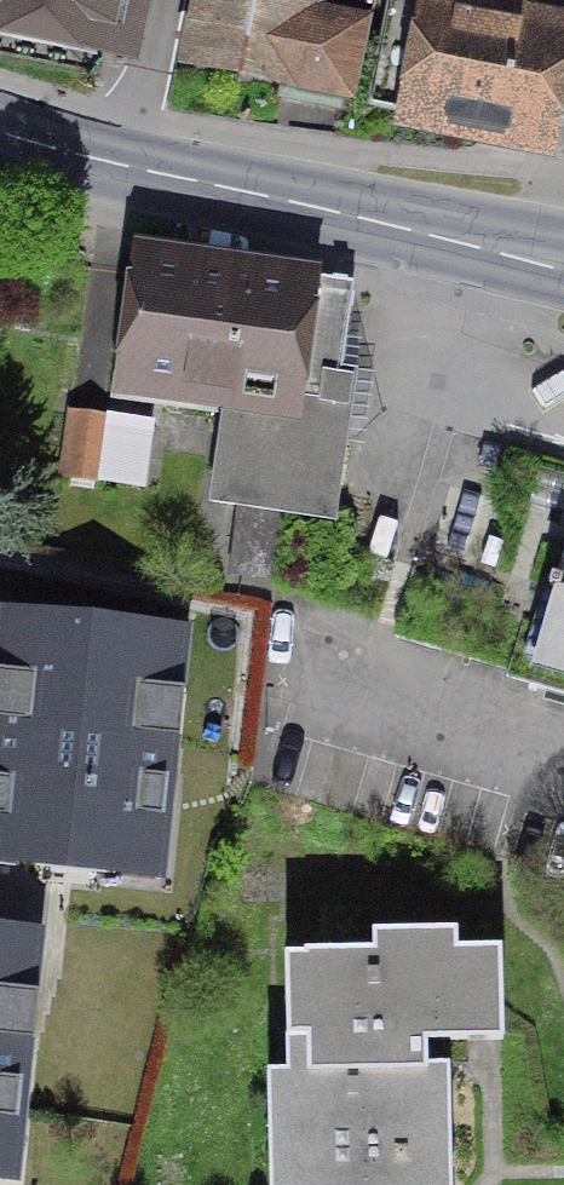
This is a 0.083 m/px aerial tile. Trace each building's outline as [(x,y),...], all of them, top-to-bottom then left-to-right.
[(130,49),(141,0),(0,0),(0,25),(130,49)] [(179,103),(350,134),(369,32),(321,23),(325,0),(198,0),(179,103)] [(529,0),(395,0),(372,125),(533,155),(562,6),(529,0)] [(324,289),(139,261),(116,408),(220,420),(205,513),(334,533),(356,394),(332,391),(345,306),(318,302),(324,289)] [(111,423),(74,418),(67,472),(103,477),(111,423)] [(4,588),(0,651),(0,856),(187,869),(205,602),(4,588)] [(538,692),(563,699),(563,593),(538,692)] [(0,929),(0,1179),(26,1181),(51,934),(0,929)] [(270,1149),(451,1143),(449,1083),(429,1084),(428,1058),(503,1056),(501,967),(455,969),(455,950),(380,952),(381,971),(285,974),(289,1087),(268,1088),(270,1149)] [(270,1149),(271,1184),(452,1184),(451,1143),(270,1149)]
